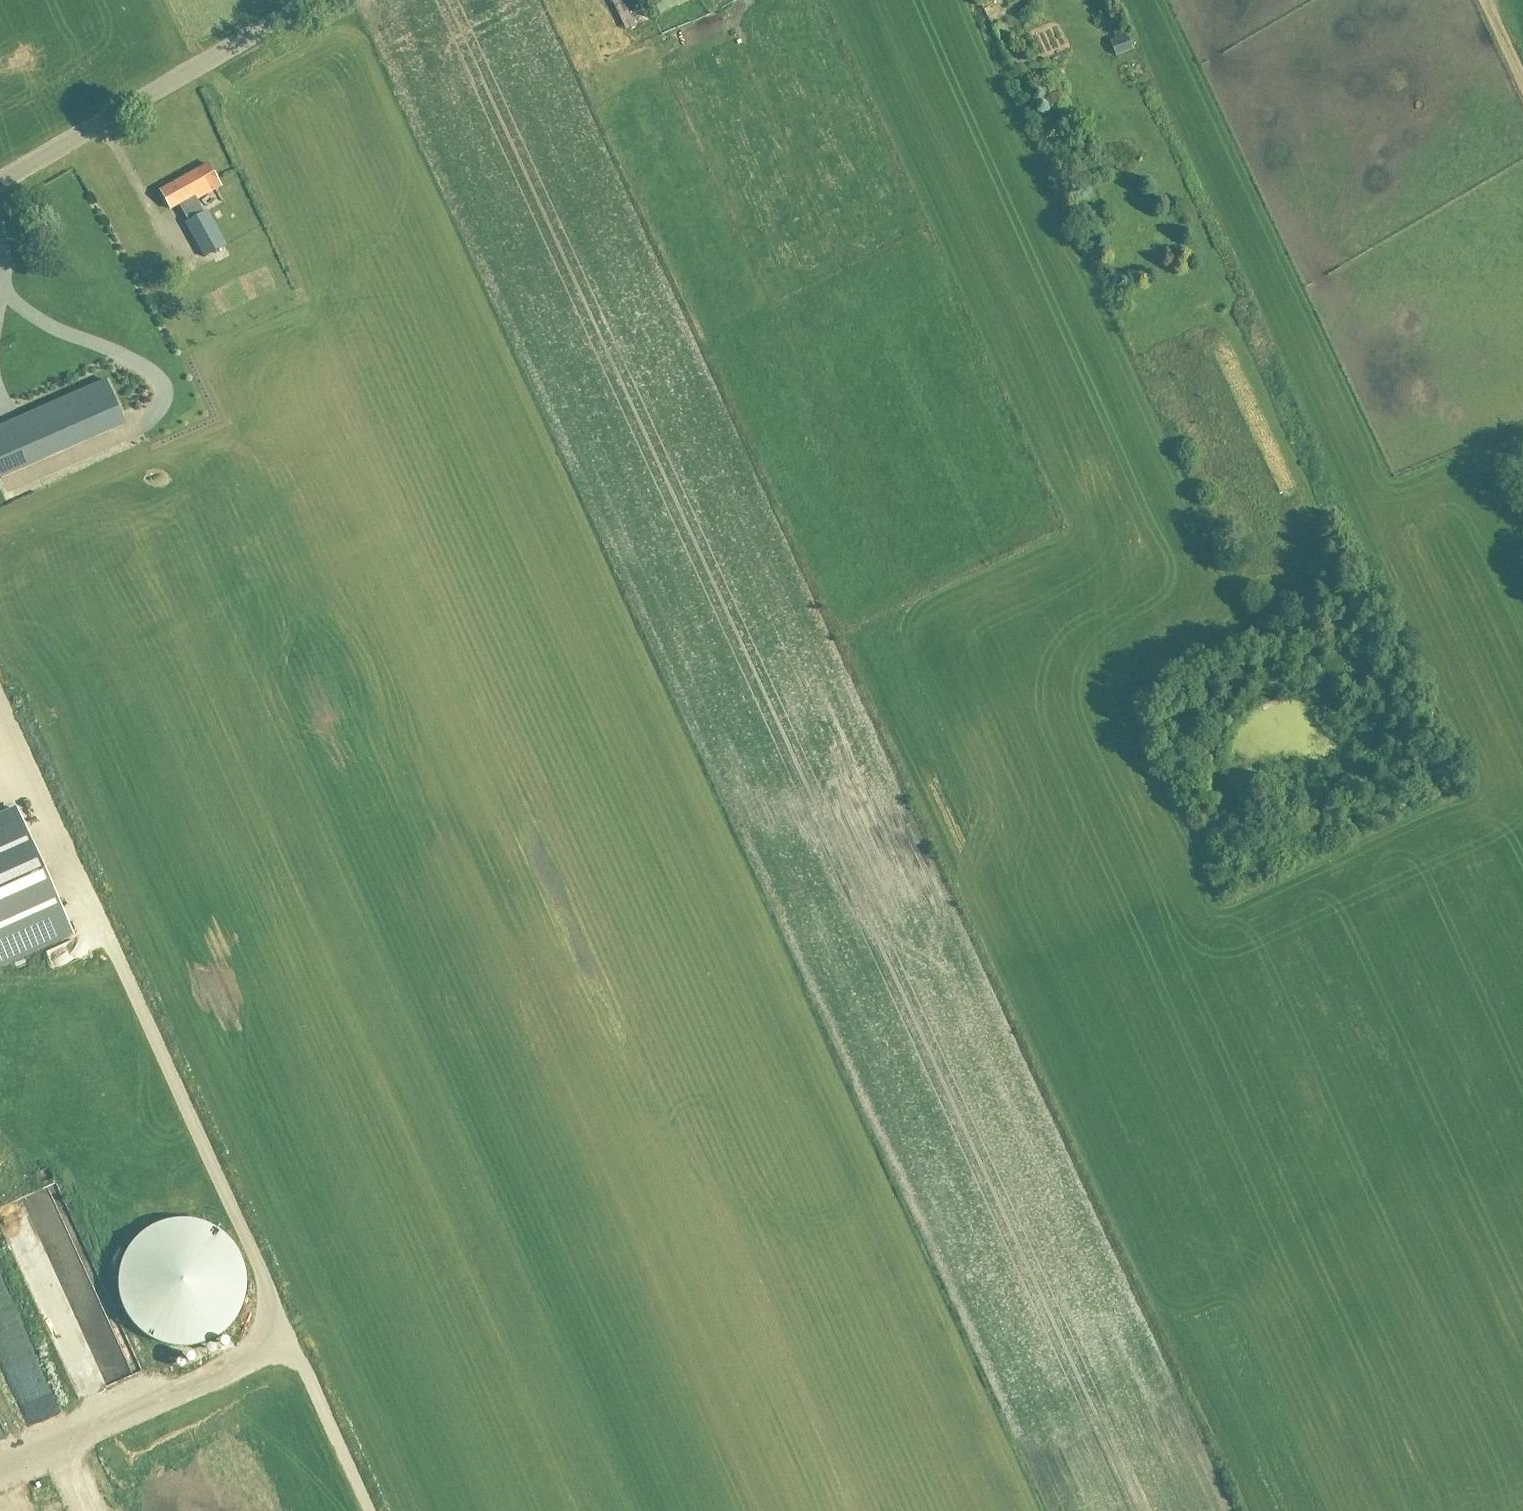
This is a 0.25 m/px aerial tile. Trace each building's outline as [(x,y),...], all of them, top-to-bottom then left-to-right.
[(1128,34),(1110,41),(1116,56),(1133,49),(1128,34)] [(209,164),(160,192),(170,209),(182,203),(192,220),(186,224),(204,257),(225,245),(207,212),(204,214),(196,201),(222,186),(209,164)] [(125,424),(105,380),(0,426),(0,475),(1,479),(125,424)] [(72,933),(17,810),(0,818),(0,965),(72,933)] [(186,1220),(182,1220),(179,1220),(174,1221),(167,1222),(162,1223),(157,1225),(154,1227),(149,1229),(145,1232),(140,1235),(137,1238),(133,1242),(130,1246),(128,1250),(125,1254),(123,1258),(120,1265),(119,1270),(118,1275),(118,1278),(117,1284),(117,1288),(118,1294),(119,1300),(121,1305),(123,1310),(126,1317),(128,1320),(131,1324),(135,1328),(138,1332),(141,1334),(141,1335),(145,1337),(149,1340),(154,1343),(160,1345),(165,1347),(170,1348),(176,1349),(182,1349),(188,1349),(192,1348),(197,1347),(201,1346),(207,1344),(213,1341),(219,1337),(223,1334),(228,1329),(232,1325),(235,1321),(238,1315),(241,1310),(243,1304),(244,1299),(245,1295),(246,1289),(246,1283),(246,1278),(245,1273),(244,1268),(242,1262),(240,1258),(238,1254),(236,1250),(233,1246),(230,1242),(227,1239),(224,1236),(221,1233),(218,1231),(213,1228),(208,1226),(205,1224),(202,1223),(197,1222),(191,1221),(186,1220)] [(95,1287),(72,1294),(80,1319),(103,1312),(95,1287)] [(31,1429),(52,1421),(49,1413),(28,1421),(31,1429)]
